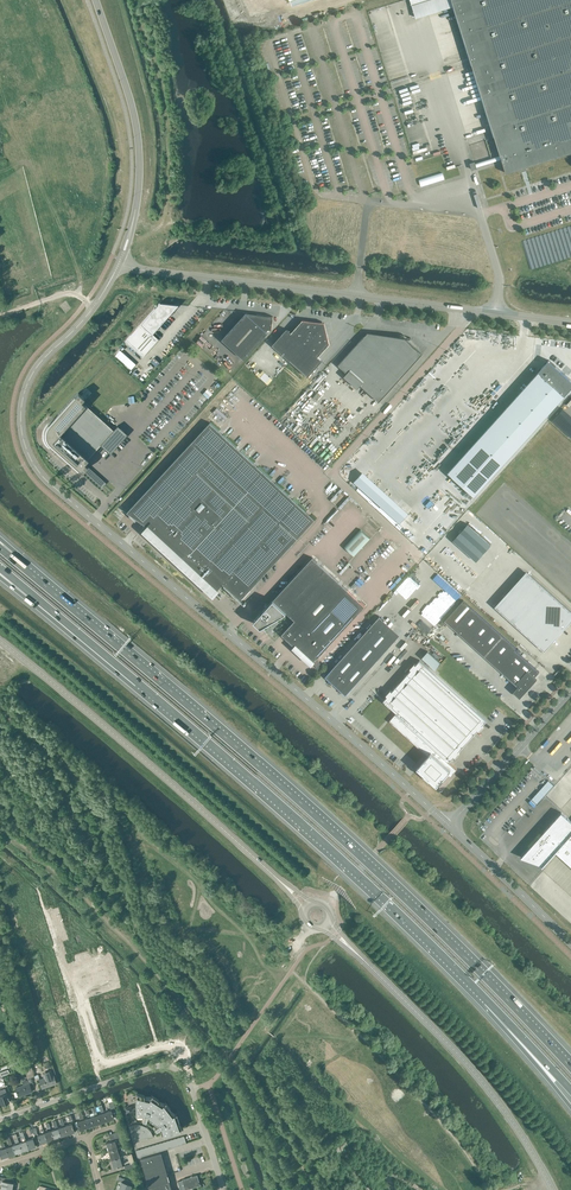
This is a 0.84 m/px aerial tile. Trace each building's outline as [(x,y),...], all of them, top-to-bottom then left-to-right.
[(454,6),(472,65),(501,156),(475,164),(475,162),(470,163),(472,170),(477,168),(476,167),(502,159),(506,173),(519,169),(519,173),(526,171),(525,167),(570,153),(570,0),(452,0),(454,6)] [(421,187),(445,181),(443,174),(419,180),(421,187)] [(152,333),(178,305),(159,302),(157,305),(156,304),(154,307),(154,308),(124,341),(142,357),(158,339),(152,333)] [(268,329),(272,330),(273,317),(246,313),(222,339),(244,360),(268,333),(266,331),(268,329)] [(291,333),(287,329),(272,345),(308,377),(322,361),(318,357),(329,345),(330,345),(324,323),(302,320),(291,333)] [(360,385),(379,402),(422,354),(404,338),(410,338),(368,332),(338,365),(347,373),(344,376),(357,389),(360,385)] [(538,371),(543,375),(452,476),(474,496),(570,388),(570,381),(548,360),(538,371)] [(132,371),(135,368),(127,361),(124,364),(132,371)] [(266,374),(261,380),(268,387),(273,381),(266,374)] [(78,392),(49,425),(47,428),(46,432),(44,434),(46,436),(47,440),(50,443),(82,472),(87,465),(84,463),(100,445),(110,453),(127,434),(117,425),(113,430),(81,401),(84,398),(78,392)] [(297,503),(210,423),(127,512),(147,526),(143,530),(144,530),(144,529),(180,562),(214,594),(224,584),(297,503)] [(297,503),(224,584),(241,600),(315,520),(297,503)] [(354,557),(371,540),(360,530),(344,547),(354,557)] [(295,620),(282,634),(282,635),(334,578),(312,558),(254,621),(261,627),(270,622),(273,624),(275,622),(274,620),(286,612),(295,620)] [(531,575),(499,611),(544,651),(570,622),(570,611),(531,575)] [(290,642),(295,647),(347,590),(334,578),(282,635),(287,639),(285,641),(288,644),(290,642)] [(295,647),(304,655),(303,657),(306,660),(307,658),(312,663),(365,606),(347,590),(295,647)] [(515,649),(516,647),(463,600),(445,619),(520,686),(514,692),(520,696),(536,679),(534,677),(539,672),(515,649)] [(325,677),(346,695),(400,634),(379,617),(325,677)] [(435,670),(441,663),(427,651),(422,658),(435,670)] [(417,768),(437,785),(447,774),(450,777),(457,769),(448,761),(449,760),(450,761),(454,756),(455,757),(460,753),(458,751),(478,730),(479,731),(483,726),(482,725),(486,720),(420,660),(415,665),(414,664),(410,669),(411,670),(392,692),(390,691),(386,695),(387,696),(383,701),(397,713),(389,721),(427,756),(417,768)] [(561,812),(541,835),(538,832),(535,835),(538,838),(521,857),(543,865),(542,866),(556,851),(570,865),(570,821),(561,812)] [(56,1083),(53,1074),(52,1075),(51,1070),(42,1073),(44,1078),(39,1079),(42,1088),(56,1083)] [(23,1085),(15,1088),(16,1091),(14,1092),(15,1097),(32,1091),(29,1083),(27,1079),(22,1081),(23,1085)] [(2,1104),(3,1105),(6,1104),(6,1103),(9,1102),(8,1100),(9,1100),(5,1088),(0,1090),(0,1100),(2,1104)] [(161,1133),(161,1134),(183,1127),(181,1127),(177,1122),(179,1121),(176,1113),(177,1113),(176,1113),(175,1114),(169,1110),(170,1108),(166,1102),(165,1102),(164,1103),(158,1101),(158,1100),(152,1095),(151,1095),(151,1097),(144,1097),(144,1095),(137,1093),(136,1093),(136,1116),(137,1116),(142,1116),(142,1119),(146,1120),(147,1117),(157,1124),(154,1126),(156,1129),(159,1128),(161,1133)] [(97,1114),(100,1122),(107,1120),(104,1112),(101,1104),(98,1105),(101,1113),(97,1114)] [(90,1117),(93,1125),(100,1122),(97,1114),(94,1106),(92,1107),(94,1115),(90,1117)] [(83,1119),(86,1127),(93,1125),(90,1117),(87,1108),(85,1109),(87,1118),(83,1119)] [(107,1120),(114,1118),(111,1110),(104,1112),(107,1120)] [(83,1119),(81,1111),(78,1112),(79,1115),(77,1115),(79,1121),(76,1121),(79,1129),(86,1127),(83,1119)] [(59,1118),(62,1126),(58,1128),(55,1120),(60,1136),(67,1133),(62,1117),(59,1118)] [(67,1133),(74,1131),(71,1123),(65,1125),(62,1117),(67,1133)] [(52,1121),(53,1124),(55,1129),(51,1130),(54,1138),(60,1136),(55,1120),(52,1121)] [(129,1126),(133,1141),(147,1137),(147,1138),(153,1136),(152,1134),(151,1131),(149,1130),(147,1128),(145,1127),(143,1125),(141,1125),(138,1124),(136,1124),(133,1125),(129,1126)] [(40,1129),(42,1133),(37,1135),(40,1143),(47,1140),(44,1132),(43,1129),(40,1129)] [(44,1132),(47,1140),(54,1138),(51,1130),(44,1132)] [(19,1143),(22,1150),(28,1148),(26,1140),(23,1131),(20,1132),(21,1136),(21,1137),(22,1141),(19,1143)] [(109,1151),(117,1148),(116,1144),(118,1143),(118,1142),(122,1140),(122,1138),(118,1139),(116,1132),(112,1133),(114,1140),(106,1142),(109,1151)] [(12,1145),(15,1153),(22,1150),(19,1143),(16,1133),(13,1134),(14,1138),(16,1144),(12,1145)] [(6,1136),(9,1146),(5,1147),(2,1137),(8,1155),(15,1153),(12,1145),(8,1135),(6,1136)] [(184,1136),(136,1150),(138,1157),(186,1143),(184,1136)] [(26,1140),(28,1148),(35,1146),(33,1138),(26,1140)] [(111,1159),(119,1157),(118,1153),(121,1152),(120,1150),(125,1149),(124,1146),(117,1148),(109,1151),(111,1159)] [(164,1165),(161,1153),(160,1153),(140,1159),(144,1172),(164,1165)] [(111,1159),(114,1167),(122,1165),(120,1159),(127,1158),(126,1155),(119,1157),(111,1159)] [(148,1186),(168,1180),(164,1165),(144,1172),(148,1186)] [(200,1185),(197,1175),(182,1179),(182,1180),(177,1181),(180,1189),(185,1189),(200,1185)] [(1,1186),(11,1189),(13,1183),(14,1179),(0,1176),(0,1180),(2,1180),(1,1186)] [(119,1187),(128,1189),(129,1189),(131,1185),(132,1185),(133,1182),(118,1176),(117,1179),(121,1181),(119,1187)] [(149,1189),(171,1189),(168,1180),(148,1186),(149,1189)]
